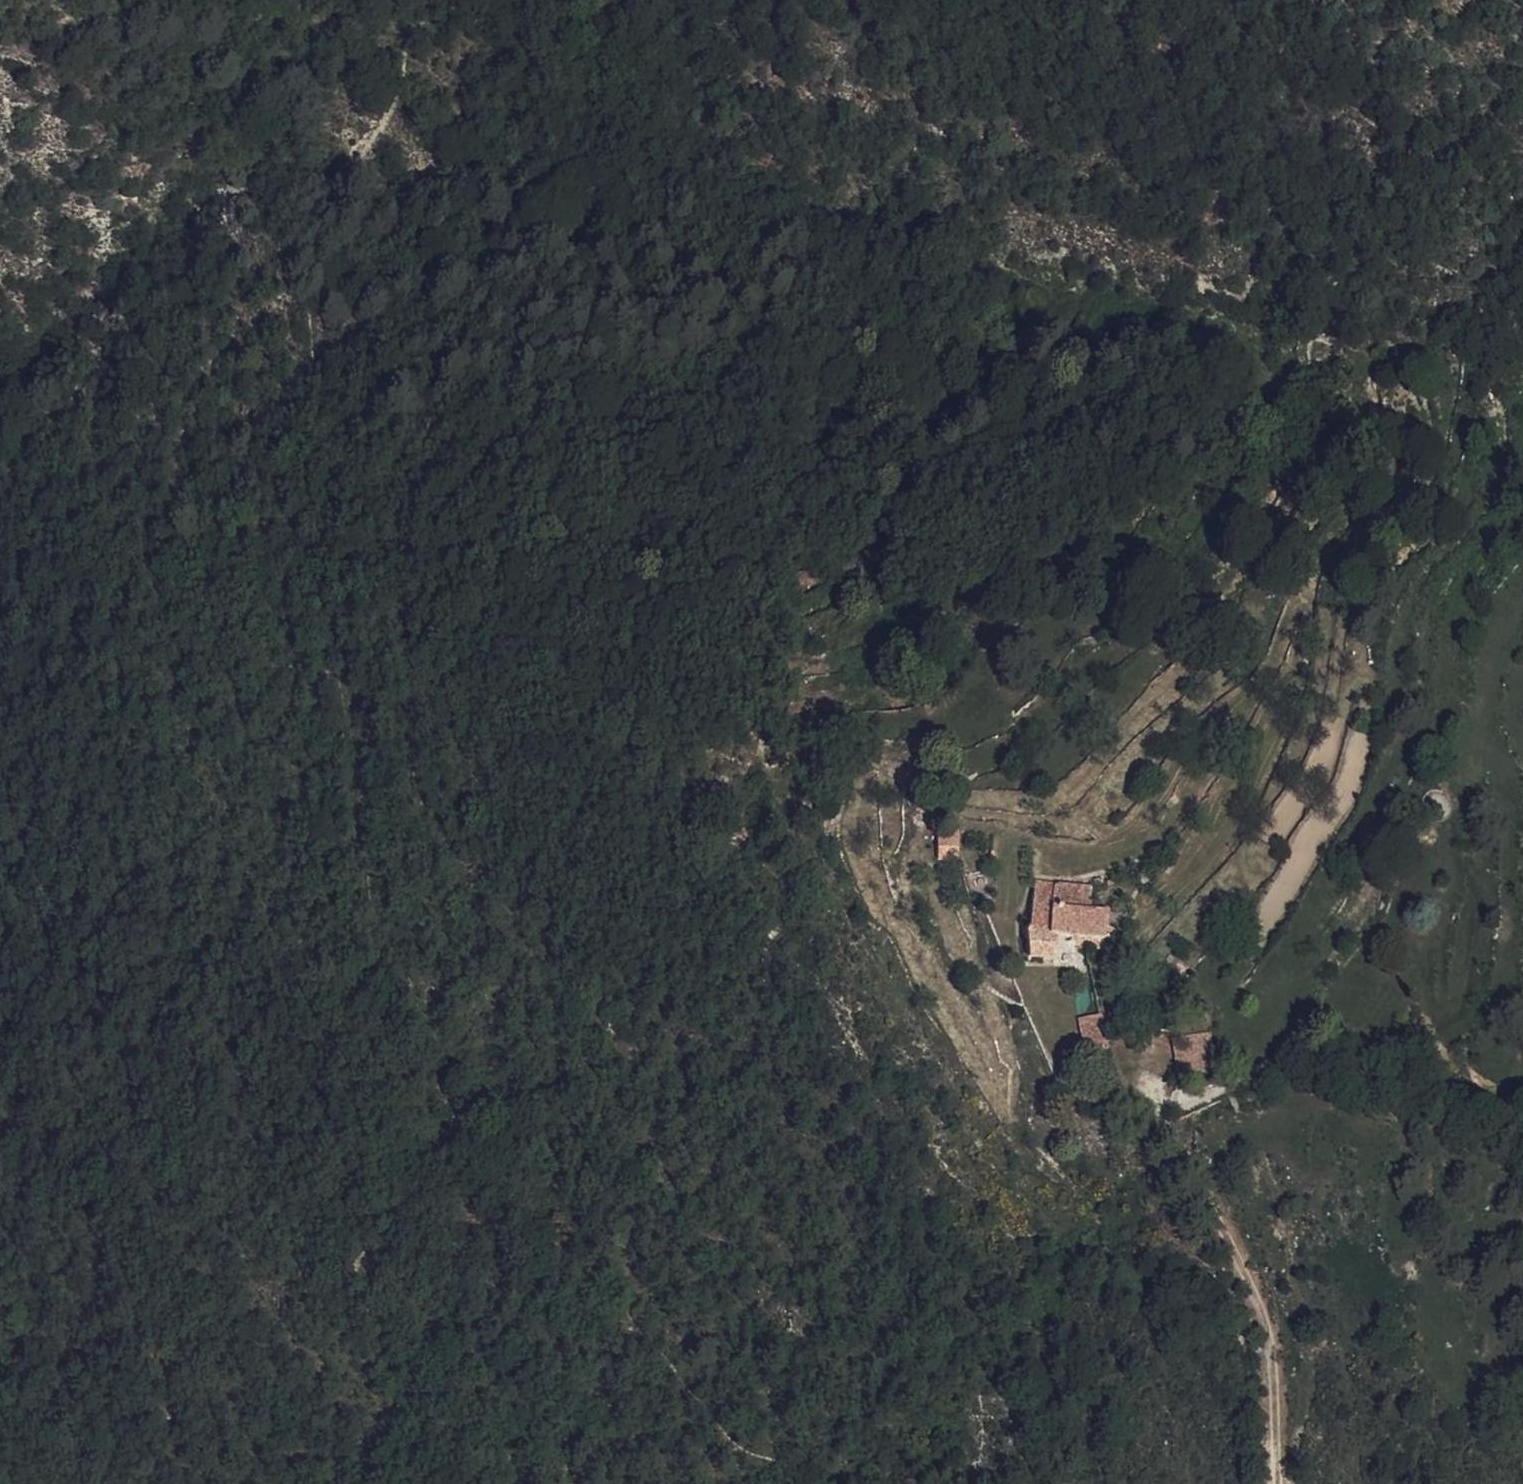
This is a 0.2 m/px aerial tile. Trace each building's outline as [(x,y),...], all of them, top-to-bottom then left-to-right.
[(958,858),(962,831),(941,827),(936,854),(958,858)] [(1058,931),(1081,933),(1111,936),(1123,945),(1124,928),(1110,920),(1110,906),(1091,904),(1105,884),(1075,879),(1071,882),(1048,878),(1037,929),(1058,931)] [(1058,931),(1037,929),(1030,929),(1028,951),(1056,953),(1058,931)] [(1078,1045),(1100,1044),(1097,1013),(1076,1015),(1078,1045)] [(1206,1074),(1205,1039),(1171,1036),(1171,1074),(1206,1074)]
